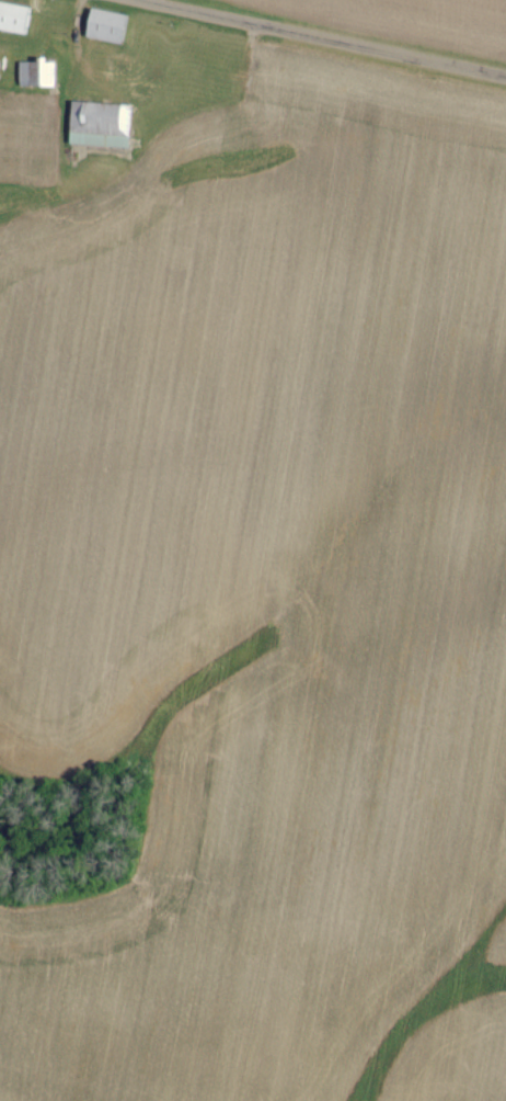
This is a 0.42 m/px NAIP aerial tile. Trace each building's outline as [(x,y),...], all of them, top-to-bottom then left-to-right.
[(0,4),(0,32),(26,35),(29,7),(0,4)] [(82,37),(120,45),(126,16),(88,8),(82,37)] [(17,61),(16,87),(52,87),(52,62),(42,62),(42,61),(17,61)] [(66,145),(126,147),(128,105),(67,103),(66,145)]
